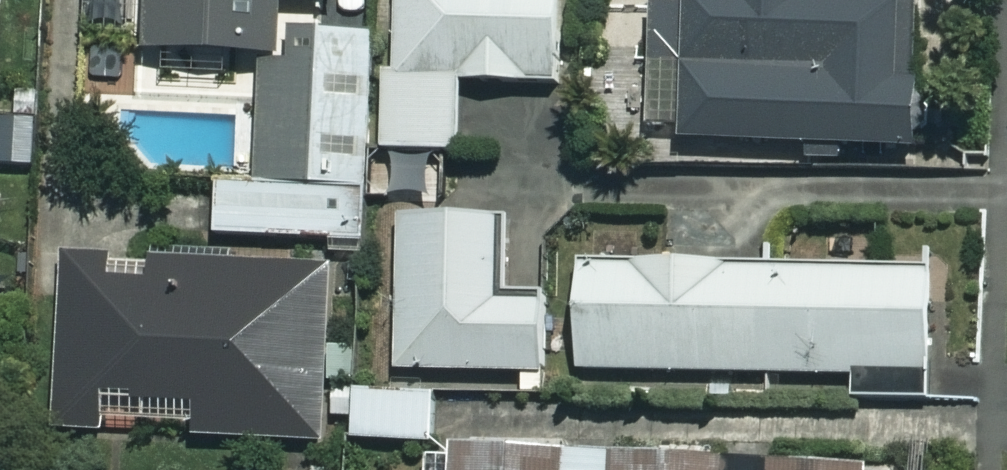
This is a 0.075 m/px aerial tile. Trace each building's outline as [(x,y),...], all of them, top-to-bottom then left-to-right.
[(142,59),(273,62),(274,4),(348,6),(348,0),(144,0),(142,59)] [(397,76),(382,77),(383,158),(459,157),(459,90),(563,88),(562,0),(396,0),(397,76)] [(733,3),(642,8),(649,132),(669,131),(670,159),(810,151),(810,160),(914,155),(906,0),(733,0),(733,3)] [(369,39),(289,36),(288,70),(260,69),(256,187),(216,185),(215,239),(350,243),(352,192),(365,192),(369,39)] [(494,221),(397,219),(395,374),(544,377),(545,311),(492,310),(494,221)] [(223,256),(148,255),(148,266),(57,264),(54,426),(193,429),(193,443),(320,446),(324,271),(223,269),(223,256)] [(929,274),(575,268),(573,373),(927,379),(929,274)] [(432,398),(352,400),(353,447),(433,445),(432,398)] [(422,453),(422,469),(820,469),(422,453)]
